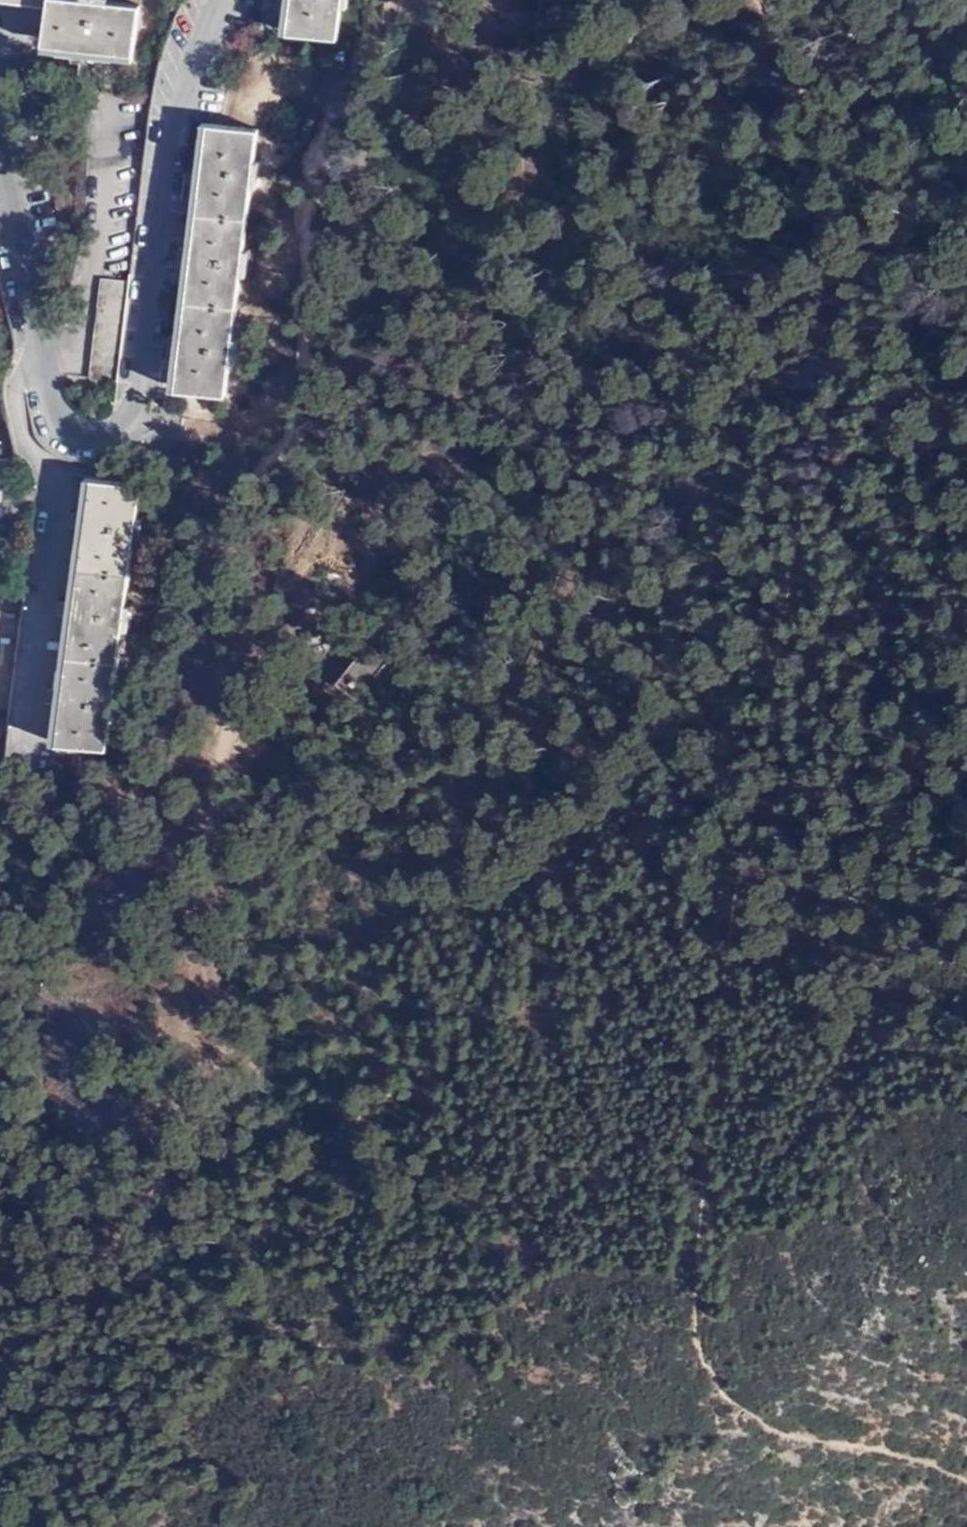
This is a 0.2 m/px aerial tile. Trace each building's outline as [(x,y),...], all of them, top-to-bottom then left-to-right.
[(46,6),(41,43),(84,49),(130,54),(137,3),(109,0),(0,0),(0,1),(46,6)] [(286,30),(339,38),(345,0),(290,0),(286,30)] [(0,66),(0,85),(23,76),(17,59),(0,66)] [(260,127),(212,121),(206,168),(194,260),(183,337),(177,384),(225,390),(260,127)] [(132,279),(104,275),(90,373),(118,377),(132,279)] [(140,482),(93,476),(87,527),(76,611),(65,696),(59,743),(106,749),(140,482)] [(367,646),(337,680),(354,694),(384,660),(367,646)]
